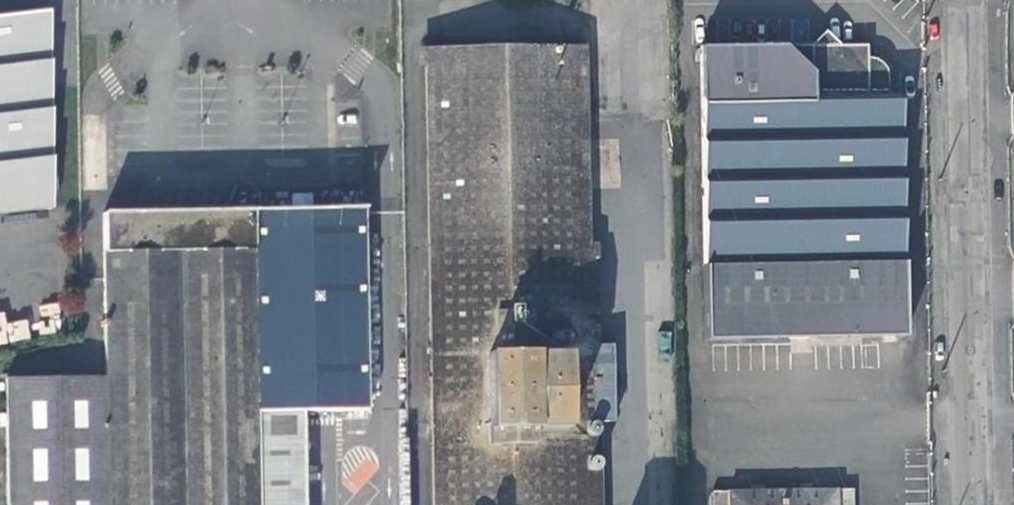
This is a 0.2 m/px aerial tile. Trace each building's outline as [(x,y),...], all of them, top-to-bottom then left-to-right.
[(57,209),(59,158),(56,158),(58,109),(56,109),(57,61),(54,61),(55,11),(0,17),(0,216),(57,209)] [(590,43),(425,45),(429,318),(487,317),(486,300),(519,300),(519,268),(592,267),(590,43)] [(701,46),(705,335),(905,333),(901,92),(888,92),(888,75),(878,57),(867,56),(867,43),(701,46)] [(256,410),(301,409),(366,409),(363,208),(311,209),(310,193),(290,194),(291,210),(251,211),(252,250),(151,252),(151,212),(103,214),(107,377),(4,379),(6,504),(259,504),(256,410)] [(251,211),(151,212),(151,252),(252,250),(251,211)] [(612,349),(498,342),(493,425),(482,428),(488,453),(487,474),(518,476),(521,487),(520,504),(603,504),(612,349)] [(256,410),(259,504),(304,504),(301,409),(256,410)] [(496,474),(494,504),(504,504),(496,474)] [(714,504),(854,504),(854,489),(714,492),(714,504)]
